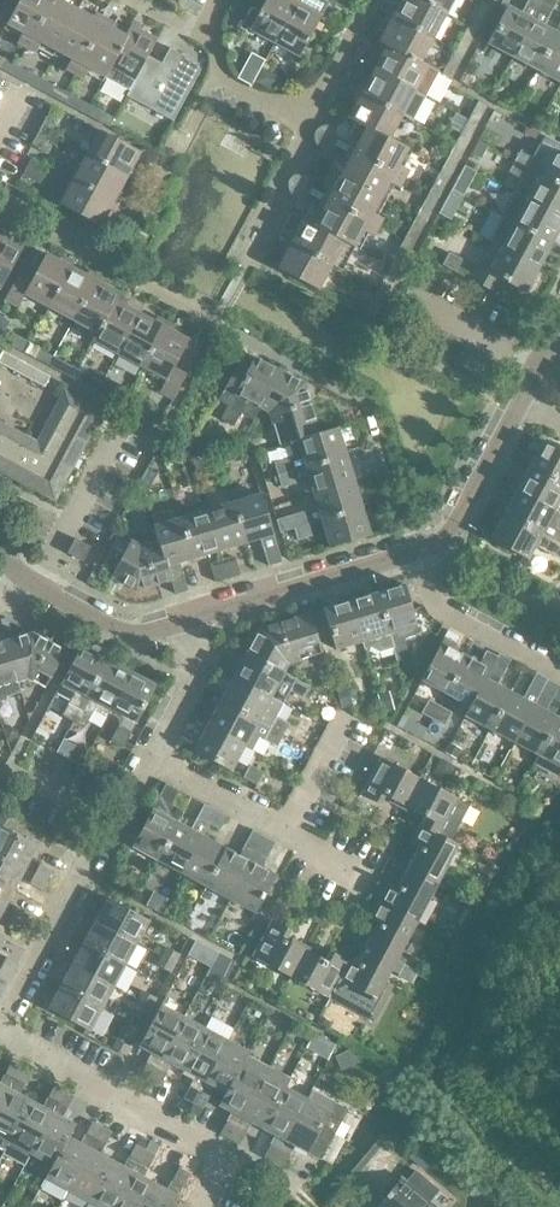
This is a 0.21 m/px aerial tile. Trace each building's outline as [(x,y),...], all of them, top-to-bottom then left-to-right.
[(1,18),(11,0),(0,0),(0,17),(1,18)] [(6,23),(22,32),(17,42),(26,47),(51,0),(19,0),(6,23)] [(26,47),(35,52),(40,42),(55,50),(82,0),(51,0),(26,47)] [(55,50),(71,58),(65,68),(74,73),(105,15),(96,10),(98,7),(84,0),(82,0),(55,50)] [(260,9),(255,6),(250,7),(239,27),(252,33),(256,32),(274,42),(297,0),(265,0),(260,9)] [(274,42),(300,56),(329,2),(326,0),(297,0),(274,42)] [(433,38),(446,13),(421,0),(401,0),(392,16),(433,38)] [(446,13),(453,0),(421,0),(446,13)] [(542,0),(528,0),(521,12),(507,5),(487,43),(512,56),(542,0)] [(512,56),(536,69),(557,31),(544,25),(557,0),(542,0),(512,56)] [(468,25),(477,30),(490,6),(481,1),(468,25)] [(105,15),(74,73),(83,78),(89,68),(105,76),(111,67),(109,66),(131,24),(117,17),(115,21),(105,15)] [(433,38),(392,16),(379,41),(386,45),(387,44),(420,62),(421,61),(433,38)] [(109,66),(111,67),(105,76),(129,90),(148,55),(157,38),(131,24),(109,66)] [(455,49),(465,54),(477,30),(468,25),(455,49)] [(536,69),(559,82),(559,33),(557,31),(536,69)] [(374,68),(415,90),(425,95),(438,72),(428,66),(429,65),(421,61),(420,62),(387,44),(386,45),(374,68)] [(170,47),(162,62),(148,55),(129,90),(127,95),(173,120),(200,69),(198,62),(170,47)] [(465,54),(455,49),(442,74),(451,79),(465,54)] [(267,60),(252,52),(238,78),(253,85),(267,60)] [(0,64),(0,67),(12,73),(17,64),(4,57),(0,64)] [(41,77),(17,64),(12,73),(36,86),(41,77)] [(361,92),(402,114),(415,90),(374,68),(361,92)] [(65,90),(41,77),(36,86),(60,99),(65,90)] [(84,112),(89,103),(65,90),(60,99),(84,112)] [(402,114),(361,92),(348,118),(356,122),(356,121),(389,139),(390,138),(402,114)] [(89,103),(84,112),(99,120),(104,111),(89,103)] [(469,119),(478,124),(485,110),(476,105),(469,119)] [(40,129),(49,134),(57,121),(47,116),(40,129)] [(455,143),(465,148),(478,124),(469,119),(455,143)] [(353,138),(347,148),(404,178),(409,169),(399,164),(408,147),(390,138),(389,139),(356,121),(356,122),(348,136),(353,138)] [(337,128),(331,125),(327,124),(324,124),(321,125),(318,127),(316,129),(315,130),(331,139),(337,128)] [(49,134),(40,129),(32,143),(42,148),(49,134)] [(86,154),(127,176),(141,151),(100,129),(86,154)] [(321,147),(326,150),(331,139),(315,130),(314,133),(314,137),(315,142),(318,145),(321,147)] [(477,141),(469,155),(481,161),(489,148),(477,141)] [(542,141),(534,155),(521,149),(515,160),(559,184),(559,151),(542,141)] [(465,148),(455,143),(443,167),(452,172),(465,148)] [(330,170),(381,197),(389,181),(400,187),(404,178),(347,148),(343,157),(338,155),(330,170)] [(73,178),(114,200),(127,176),(86,154),(73,178)] [(39,181),(47,167),(32,159),(25,173),(39,181)] [(528,198),(559,215),(559,184),(515,160),(509,171),(522,178),(515,191),(528,198)] [(443,167),(430,192),(439,197),(452,172),(443,167)] [(322,196),(379,227),(383,218),(373,212),(381,197),(330,170),(322,184),(327,186),(322,196)] [(290,179),(306,188),(311,177),(306,174),(303,173),(301,173),(298,173),(295,174),(292,175),(290,177),(290,179)] [(114,200),(73,178),(59,204),(101,225),(114,200)] [(300,199),(306,188),(290,179),(289,180),(288,183),(288,187),(289,190),(292,193),(294,195),(300,199)] [(450,220),(463,195),(451,189),(438,213),(450,220)] [(417,216),(426,221),(439,197),(430,192),(417,216)] [(312,203),(304,218),(344,240),(344,241),(355,247),(364,230),(374,236),(379,227),(322,196),(316,206),(312,203)] [(552,242),(559,228),(559,215),(528,198),(521,211),(495,197),(488,210),(502,217),(503,216),(552,242)] [(404,240),(413,245),(426,221),(417,216),(404,240)] [(502,246),(539,266),(552,242),(503,216),(502,217),(497,227),(490,240),(502,246)] [(304,218),(291,242),(332,264),(343,269),(355,247),(344,241),(344,240),(304,218)] [(22,248),(0,236),(0,289),(22,248)] [(391,264),(400,269),(413,245),(404,240),(391,264)] [(278,267),(319,289),(332,264),(291,242),(278,267)] [(469,278),(495,292),(502,280),(525,292),(539,266),(502,246),(489,270),(476,264),(469,278)] [(18,273),(5,299),(18,306),(25,293),(49,306),(71,265),(46,252),(31,280),(18,273)] [(443,264),(456,271),(463,259),(449,252),(443,264)] [(378,288),(387,294),(400,269),(391,264),(378,288)] [(71,265),(49,306),(73,319),(95,278),(71,265)] [(73,319),(96,331),(97,332),(115,299),(117,300),(121,292),(95,278),(73,319)] [(387,294),(378,288),(370,302),(380,307),(387,294)] [(117,353),(139,312),(117,300),(115,299),(97,332),(96,331),(92,339),(117,353)] [(139,312),(117,353),(141,366),(163,325),(139,312)] [(173,400),(187,373),(174,365),(189,339),(163,325),(141,366),(166,379),(159,392),(173,400)] [(49,364),(53,355),(40,348),(35,357),(49,364)] [(12,355),(3,350),(0,355),(0,362),(7,366),(12,355)] [(12,355),(7,366),(16,371),(22,360),(12,355)] [(53,355),(49,364),(73,377),(78,368),(53,355)] [(218,400),(228,405),(221,418),(234,425),(241,412),(254,419),(260,407),(260,406),(279,369),(254,356),(249,367),(238,361),(218,400)] [(31,365),(22,360),(16,371),(26,376),(31,365)] [(41,370),(31,365),(26,376),(35,381),(41,370)] [(78,368),(73,377),(97,390),(102,381),(78,368)] [(284,420),(291,441),(298,439),(320,432),(320,431),(305,382),(279,369),(260,406),(260,407),(269,411),(273,424),(284,420)] [(50,375),(41,370),(35,381),(45,386),(50,375)] [(102,381),(97,390),(111,398),(116,388),(102,381)] [(49,419),(87,440),(94,427),(91,425),(100,408),(65,389),(49,419)] [(87,440),(49,419),(34,447),(72,468),(87,440)] [(0,421),(0,470),(12,477),(22,459),(33,438),(0,421)] [(278,474),(346,453),(338,426),(320,431),(320,432),(298,439),(291,441),(291,442),(292,442),(295,456),(274,462),(278,474)] [(195,442),(208,450),(214,439),(202,431),(195,442)] [(559,481),(559,448),(544,439),(530,465),(559,481)] [(55,500),(72,468),(34,447),(17,480),(55,500)] [(346,453),(278,474),(282,487),(301,481),(307,485),(309,493),(354,480),(346,453)] [(559,512),(559,481),(530,465),(517,489),(559,512)] [(309,509),(277,518),(280,531),(294,527),(309,523),(321,519),(362,507),(354,480),(309,493),(312,503),(309,509)] [(559,543),(559,528),(556,526),(559,520),(559,512),(517,489),(504,513),(559,543)] [(233,501),(245,542),(260,537),(268,565),(282,561),(261,492),(233,501)] [(193,558),(219,550),(207,509),(205,500),(178,508),(180,513),(193,558)] [(233,501),(207,509),(219,550),(245,542),(233,501)] [(321,519),(329,546),(371,534),(362,507),(321,519)] [(177,518),(154,525),(153,525),(155,532),(157,539),(159,539),(171,579),(175,593),(188,589),(179,562),(193,558),(180,513),(176,514),(177,518)] [(504,513),(490,538),(528,559),(536,545),(559,557),(559,543),(504,513)] [(294,527),(298,539),(312,535),(309,523),(294,527)] [(143,536),(145,543),(141,544),(130,539),(110,576),(136,590),(171,579),(159,539),(157,539),(155,532),(143,536)] [(91,546),(75,537),(67,552),(83,560),(91,546)] [(223,563),(227,577),(240,573),(236,559),(223,563)] [(227,577),(223,563),(211,567),(215,581),(227,577)] [(405,583),(377,592),(393,647),(397,660),(410,656),(405,637),(419,632),(405,583)] [(350,600),(363,640),(366,648),(371,646),(380,651),(393,647),(377,592),(350,600)] [(311,611),(319,639),(319,641),(331,637),(335,649),(363,640),(350,600),(311,611)] [(283,671),(284,671),(289,663),(300,659),(296,646),(319,639),(311,611),(259,627),(246,651),(283,671)] [(448,629),(421,679),(446,692),(466,656),(454,650),(461,636),(448,629)] [(52,674),(66,650),(32,632),(5,640),(17,681),(18,681),(28,677),(33,680),(46,686),(52,674)] [(0,641),(0,700),(7,698),(6,695),(21,691),(18,681),(17,681),(5,640),(0,641)] [(81,644),(56,692),(70,699),(62,714),(73,720),(106,657),(81,644)] [(446,692),(470,705),(471,705),(498,655),(486,649),(479,663),(466,656),(446,692)] [(283,702),(290,690),(296,678),(283,671),(246,651),(233,676),(271,696),(283,702)] [(489,728),(510,690),(497,684),(511,658),(499,652),(498,655),(471,705),(470,705),(464,715),(489,728)] [(106,657),(73,720),(84,726),(94,709),(107,716),(110,712),(109,712),(131,671),(106,657)] [(109,712),(110,712),(117,717),(120,723),(110,740),(123,747),(157,685),(131,671),(109,712)] [(510,690),(489,728),(514,741),(547,678),(536,672),(523,697),(510,690)] [(271,696),(233,676),(220,700),(270,727),(276,716),(283,703),(271,697),(271,696)] [(303,697),(309,685),(296,678),(290,690),(303,697)] [(547,678),(514,741),(538,754),(558,716),(546,709),(559,684),(547,678)] [(383,712),(394,709),(389,690),(377,694),(383,712)] [(422,712),(432,718),(439,705),(429,699),(422,712)] [(220,700),(207,724),(245,744),(245,745),(252,749),(259,736),(264,738),(270,727),(220,700)] [(444,724),(451,711),(439,705),(432,718),(444,724)] [(399,723),(423,735),(428,724),(403,713),(399,723)] [(276,716),(270,727),(283,734),(289,722),(276,716)] [(558,716),(538,754),(534,761),(559,775),(559,774),(559,717),(558,716)] [(231,770),(245,745),(245,744),(207,724),(193,750),(231,770)] [(283,734),(270,727),(264,738),(277,745),(283,734)] [(64,736),(58,748),(81,759),(86,747),(64,736)] [(384,794),(404,805),(419,776),(380,756),(361,792),(379,803),(384,794)] [(455,765),(441,758),(434,771),(448,778),(455,765)] [(264,771),(250,764),(243,776),(257,784),(264,771)] [(470,804),(458,798),(419,776),(404,805),(424,816),(420,824),(439,834),(451,839),(470,804)] [(179,789),(166,782),(159,796),(132,845),(158,858),(177,822),(177,818),(173,816),(171,814),(170,812),(170,809),(171,806),(173,804),(172,802),(179,789)] [(191,829),(177,822),(158,858),(183,872),(202,835),(209,823),(216,809),(205,803),(198,817),(191,829)] [(220,829),(227,815),(216,809),(209,823),(220,829)] [(47,879),(52,869),(31,857),(38,844),(0,824),(0,854),(47,879)] [(408,866),(437,882),(458,843),(451,839),(439,834),(420,824),(410,841),(419,846),(408,866)] [(225,848),(206,884),(230,897),(264,835),(253,828),(238,855),(225,848)] [(206,884),(225,848),(202,835),(183,872),(206,884)] [(264,835),(230,897),(256,911),(276,875),(262,867),(276,841),(264,835)] [(0,854),(0,881),(14,889),(20,878),(41,889),(47,879),(0,854)] [(379,900),(416,920),(437,882),(408,866),(398,887),(389,882),(379,900)] [(24,922),(29,912),(7,901),(14,889),(0,881),(0,909),(24,922)] [(96,920),(137,942),(149,919),(108,897),(96,920)] [(416,920),(379,900),(369,918),(378,923),(368,943),(396,958),(416,920)] [(18,932),(24,922),(0,909),(0,922),(18,932)] [(251,955),(290,976),(305,948),(286,937),(291,928),(271,918),(251,955)] [(84,941),(125,963),(137,942),(96,920),(84,941)] [(73,963),(114,985),(125,963),(84,941),(73,963)] [(339,978),(329,997),(373,1021),(392,983),(385,979),(391,968),(399,973),(405,962),(396,958),(368,943),(357,963),(348,959),(338,977),(339,978)] [(210,965),(217,952),(204,945),(197,958),(210,965)] [(162,955),(175,962),(180,953),(166,946),(162,955)] [(338,977),(348,959),(331,950),(326,959),(305,948),(290,976),(329,997),(339,978),(338,977)] [(219,952),(211,966),(227,975),(235,961),(219,952)] [(13,972),(18,962),(0,953),(0,965),(13,972)] [(175,962),(162,955),(157,964),(170,971),(175,962)] [(61,985),(102,1007),(114,985),(73,963),(61,985)] [(7,982),(13,972),(0,965),(0,978),(7,982)] [(102,1007),(61,985),(49,1008),(90,1030),(102,1007)] [(234,1002),(239,992),(228,987),(223,996),(234,1002)] [(138,998),(152,1005),(156,996),(143,989),(138,998)] [(152,1005),(138,998),(133,1007),(147,1014),(152,1005)] [(161,1003),(139,1045),(152,1051),(140,1073),(150,1078),(183,1015),(161,1003)] [(315,1024),(324,1029),(329,1019),(320,1014),(315,1024)] [(183,1015),(150,1078),(160,1083),(172,1062),(183,1068),(205,1027),(183,1015)] [(205,1027),(183,1068),(195,1075),(184,1096),(193,1101),(227,1039),(205,1027)] [(112,1047),(125,1054),(130,1045),(117,1038),(112,1047)] [(227,1039),(193,1101),(204,1106),(215,1085),(225,1091),(227,1092),(242,1063),(244,1064),(248,1055),(250,1051),(227,1039)] [(220,1133),(221,1133),(229,1138),(268,1065),(248,1055),(244,1064),(242,1063),(227,1092),(225,1091),(219,1103),(232,1110),(220,1133)] [(21,1066),(11,1061),(0,1081),(0,1105),(21,1066)] [(291,1077),(270,1066),(268,1065),(229,1138),(239,1143),(252,1121),(263,1127),(284,1087),(286,1088),(291,1077)] [(9,1141),(8,1140),(30,1099),(19,1093),(31,1071),(21,1066),(0,1105),(0,1147),(4,1149),(9,1141)] [(8,1140),(9,1141),(4,1149),(2,1154),(23,1165),(30,1152),(63,1089),(54,1084),(43,1106),(30,1099),(8,1140)] [(273,1160),(306,1098),(286,1088),(284,1087),(263,1127),(275,1133),(263,1155),(273,1160)] [(74,1094),(63,1089),(30,1152),(52,1163),(52,1164),(68,1135),(69,1136),(76,1123),(63,1116),(74,1094)] [(306,1098),(273,1160),(284,1165),(295,1144),(308,1151),(334,1101),(313,1090),(308,1100),(306,1098)] [(64,1197),(68,1189),(67,1188),(101,1126),(92,1121),(80,1142),(69,1136),(68,1135),(52,1164),(52,1163),(40,1185),(64,1197)] [(68,1189),(89,1200),(111,1159),(101,1153),(112,1132),(101,1126),(67,1188),(68,1189)] [(425,1143),(416,1155),(426,1164),(436,1152),(425,1143)] [(111,1159),(89,1200),(102,1206),(113,1206),(144,1149),(135,1144),(124,1165),(111,1159)] [(144,1149),(113,1206),(141,1206),(155,1182),(144,1176),(155,1154),(144,1149)] [(155,1182),(141,1206),(171,1206),(190,1173),(178,1167),(167,1188),(155,1182)] [(375,1206),(428,1206),(425,1205),(439,1188),(416,1170),(406,1182),(400,1177),(375,1206)]
